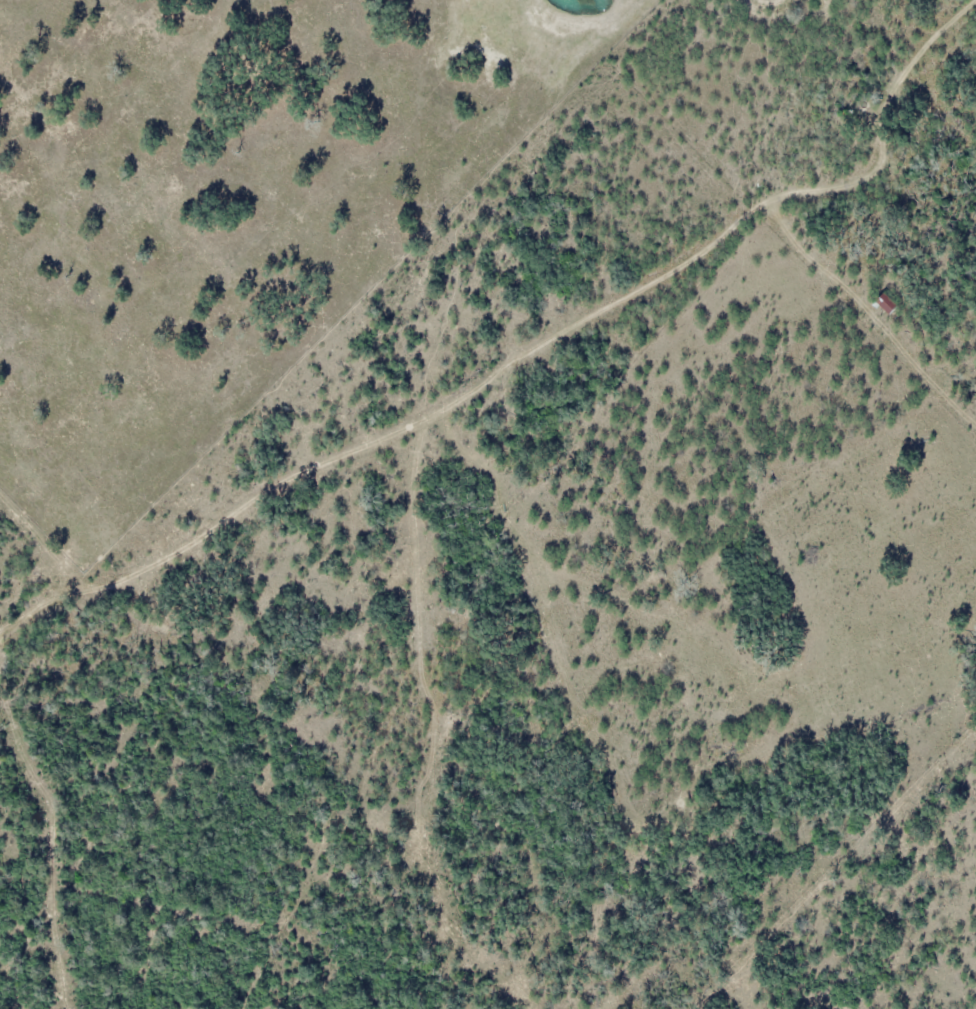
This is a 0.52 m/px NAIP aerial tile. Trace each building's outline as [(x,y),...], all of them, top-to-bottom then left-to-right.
[(878,301),(891,316),(901,306),(887,292),(878,301)]
